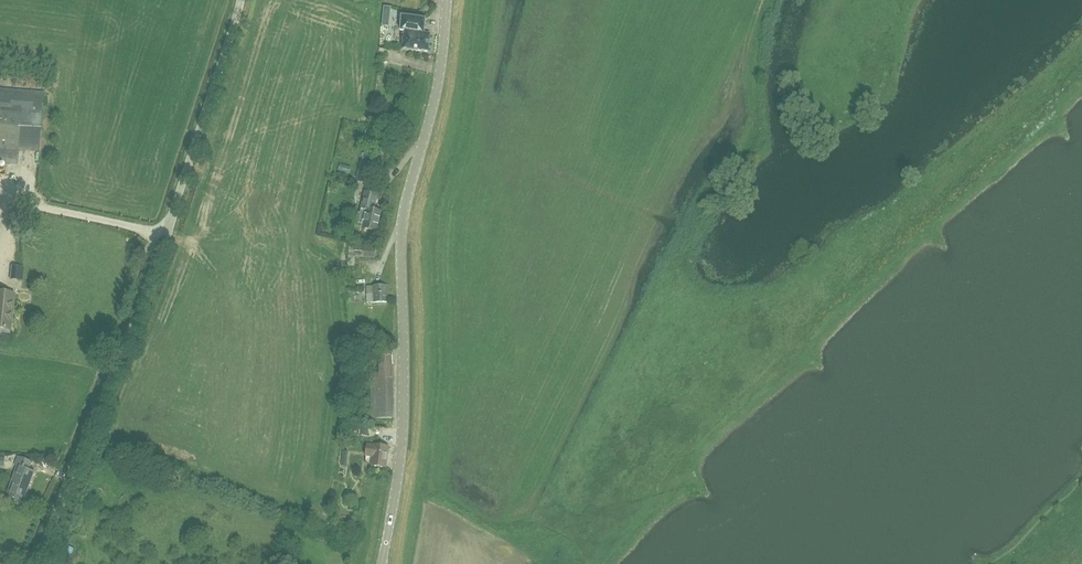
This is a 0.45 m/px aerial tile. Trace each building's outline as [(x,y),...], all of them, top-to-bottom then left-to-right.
[(405,31),(404,50),(428,52),(430,34),(424,33),(425,19),(402,17),(400,31),(405,31)] [(19,149),(24,91),(0,89),(0,166),(17,167),(19,149)] [(367,209),(365,216),(357,213),(354,225),(362,228),(377,231),(382,212),(374,210),(378,193),(365,191),(361,208),(367,209)] [(355,256),(375,257),(375,247),(356,245),(356,246),(349,246),(348,265),(354,266),(355,256)] [(373,286),(373,302),(387,302),(387,286),(373,286)] [(10,330),(14,293),(7,293),(7,290),(0,290),(0,292),(0,329),(10,330)] [(369,375),(370,418),(392,418),(392,378),(390,346),(377,347),(377,375),(369,375)] [(367,444),(365,457),(372,457),(371,466),(386,468),(388,446),(367,444)] [(16,465),(18,465),(8,492),(24,498),(34,471),(31,470),(34,462),(19,457),(16,465)]
